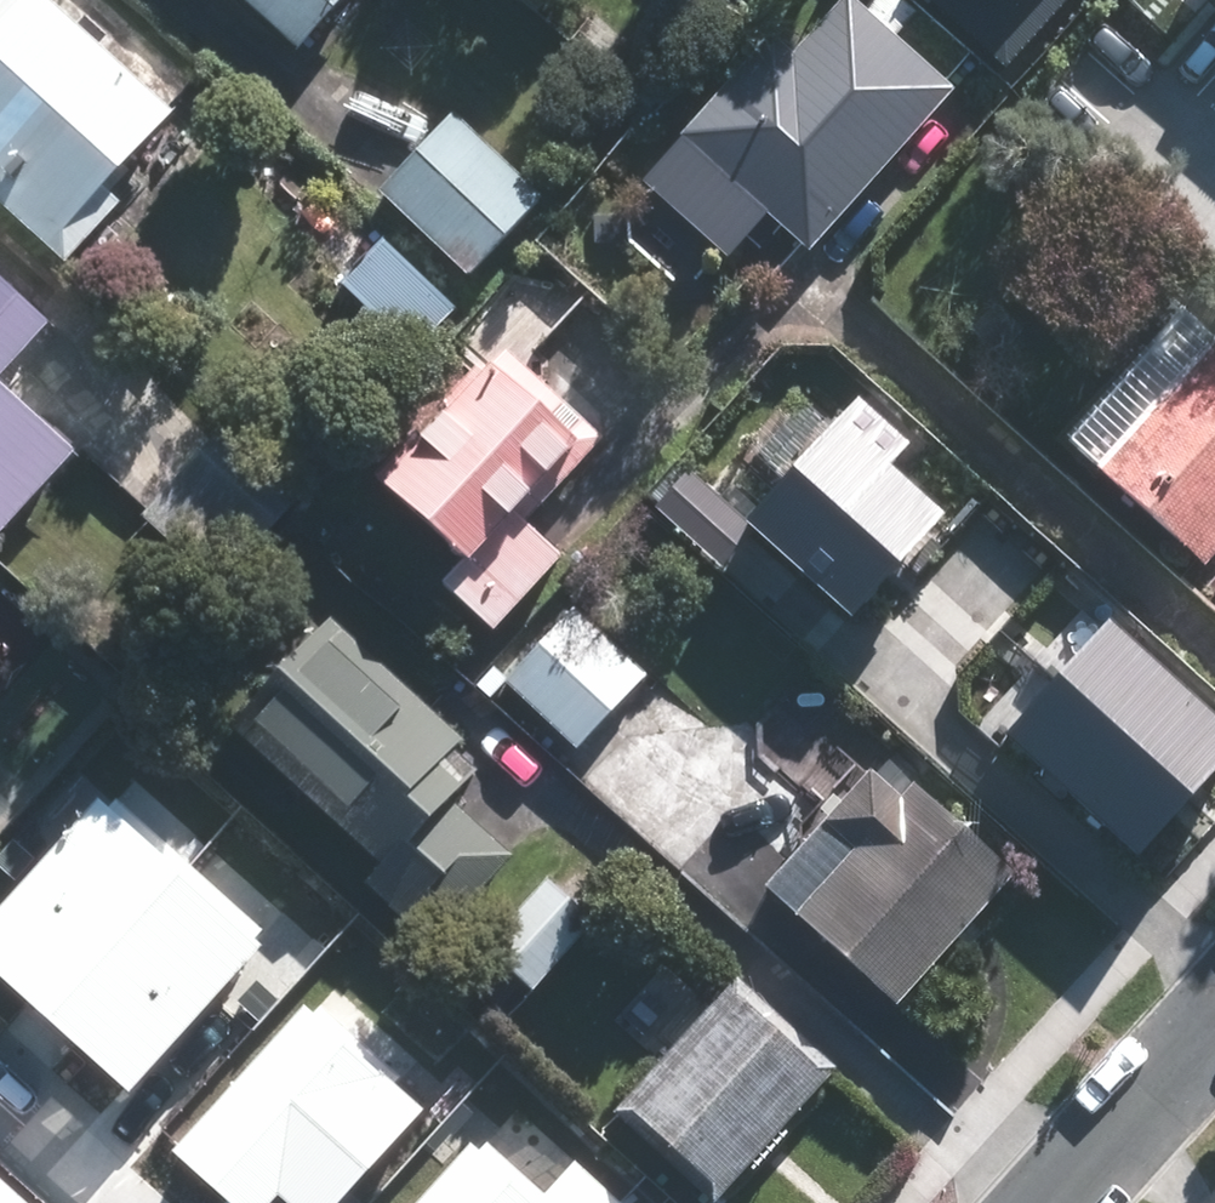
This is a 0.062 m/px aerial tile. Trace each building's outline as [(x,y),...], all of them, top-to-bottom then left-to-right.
[(59,0),(0,0),(0,195),(70,261),(129,198),(117,188),(140,170),(131,161),(178,112),(59,0)] [(305,47),(347,0),(251,0),(305,47)] [(905,0),(872,0),(840,0),(799,45),(776,26),(648,182),(738,257),(771,218),(818,257),(960,84),(901,35),(920,12),(905,0)] [(1008,70),(1070,0),(930,0),(1008,70)] [(456,104),(374,192),(403,219),(343,282),(409,343),(551,192),(456,104)] [(6,535),(92,443),(14,372),(66,316),(0,256),(0,529),(6,535)] [(1208,564),(1214,557),(1214,319),(1192,298),(1067,438),(1208,564)] [(511,341),(374,477),(465,559),(438,581),(492,636),(575,554),(531,510),(605,436),(511,341)] [(752,525),(853,615),(951,506),(899,459),(911,445),(862,402),(752,525)] [(212,436),(143,515),(219,580),(287,501),(212,436)] [(689,473),(658,507),(718,562),(749,528),(689,473)] [(648,668),(577,602),(506,679),(577,745),(648,668)] [(431,939),(514,846),(457,795),(491,758),(328,613),(228,724),(380,859),(363,879),(431,939)] [(1127,861),(1214,763),(1214,714),(1110,620),(997,745),(1127,861)] [(890,752),(771,885),(899,1000),(1018,867),(890,752)] [(137,1093),(274,937),(117,800),(0,934),(0,974),(137,1093)] [(600,909),(551,869),(489,946),(539,986),(600,909)] [(737,970),(618,1102),(719,1193),(838,1062),(737,970)] [(184,1150),(245,1202),(278,1202),(284,1196),(291,1202),(364,1202),(444,1112),(315,1000),(184,1150)] [(580,1160),(551,1192),(490,1139),(434,1202),(629,1202),(580,1160)] [(0,1161),(0,1202),(49,1202),(0,1161)]
